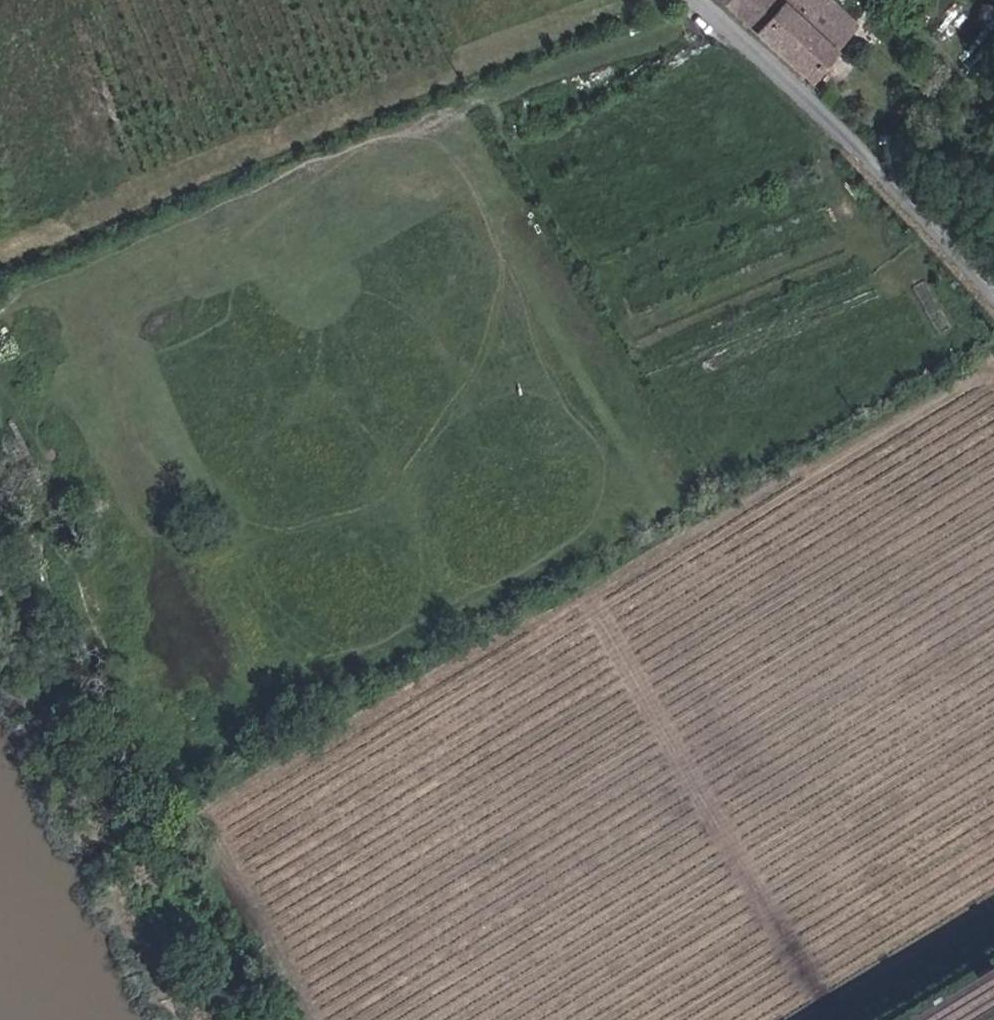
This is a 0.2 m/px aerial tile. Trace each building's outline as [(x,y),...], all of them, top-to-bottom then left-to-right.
[(803,82),(858,22),(864,14),(855,6),(849,12),(836,0),(713,0),(760,41),(803,82)]
